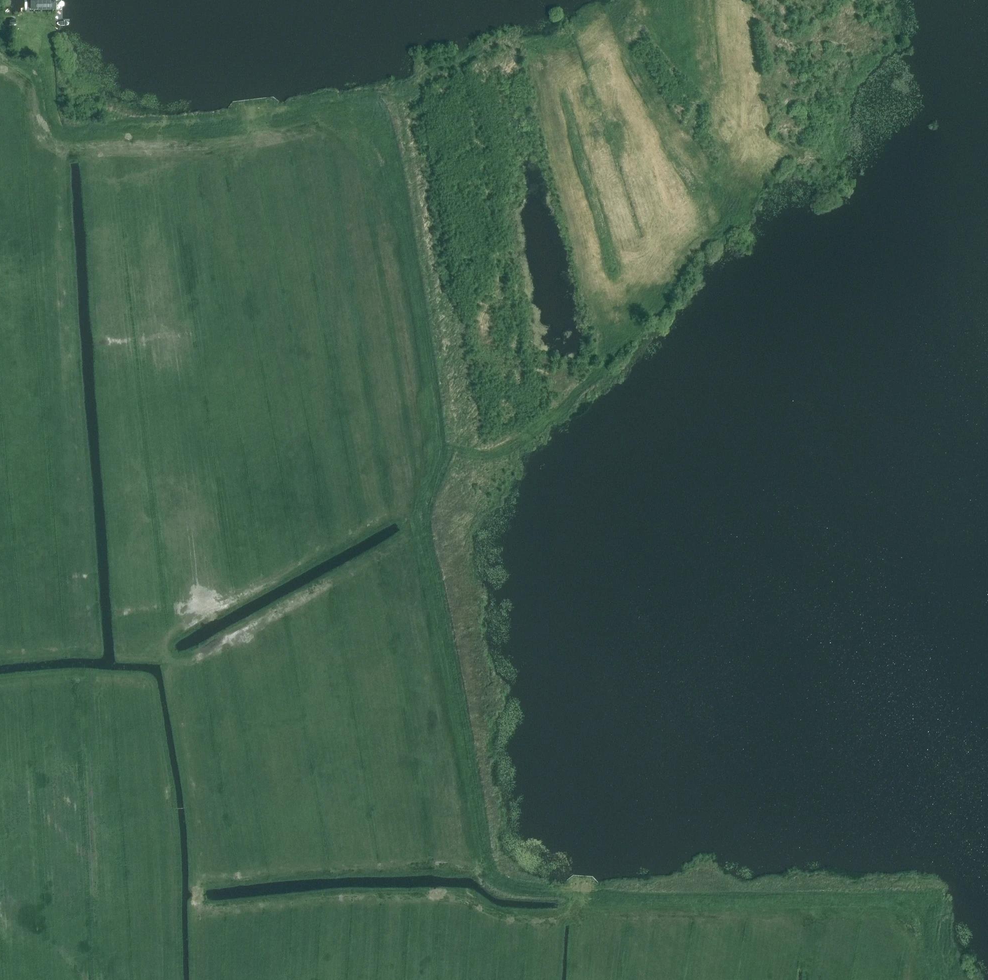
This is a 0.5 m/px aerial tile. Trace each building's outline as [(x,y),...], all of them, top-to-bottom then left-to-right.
[(31,10),(62,10),(62,0),(31,0),(31,10)]
